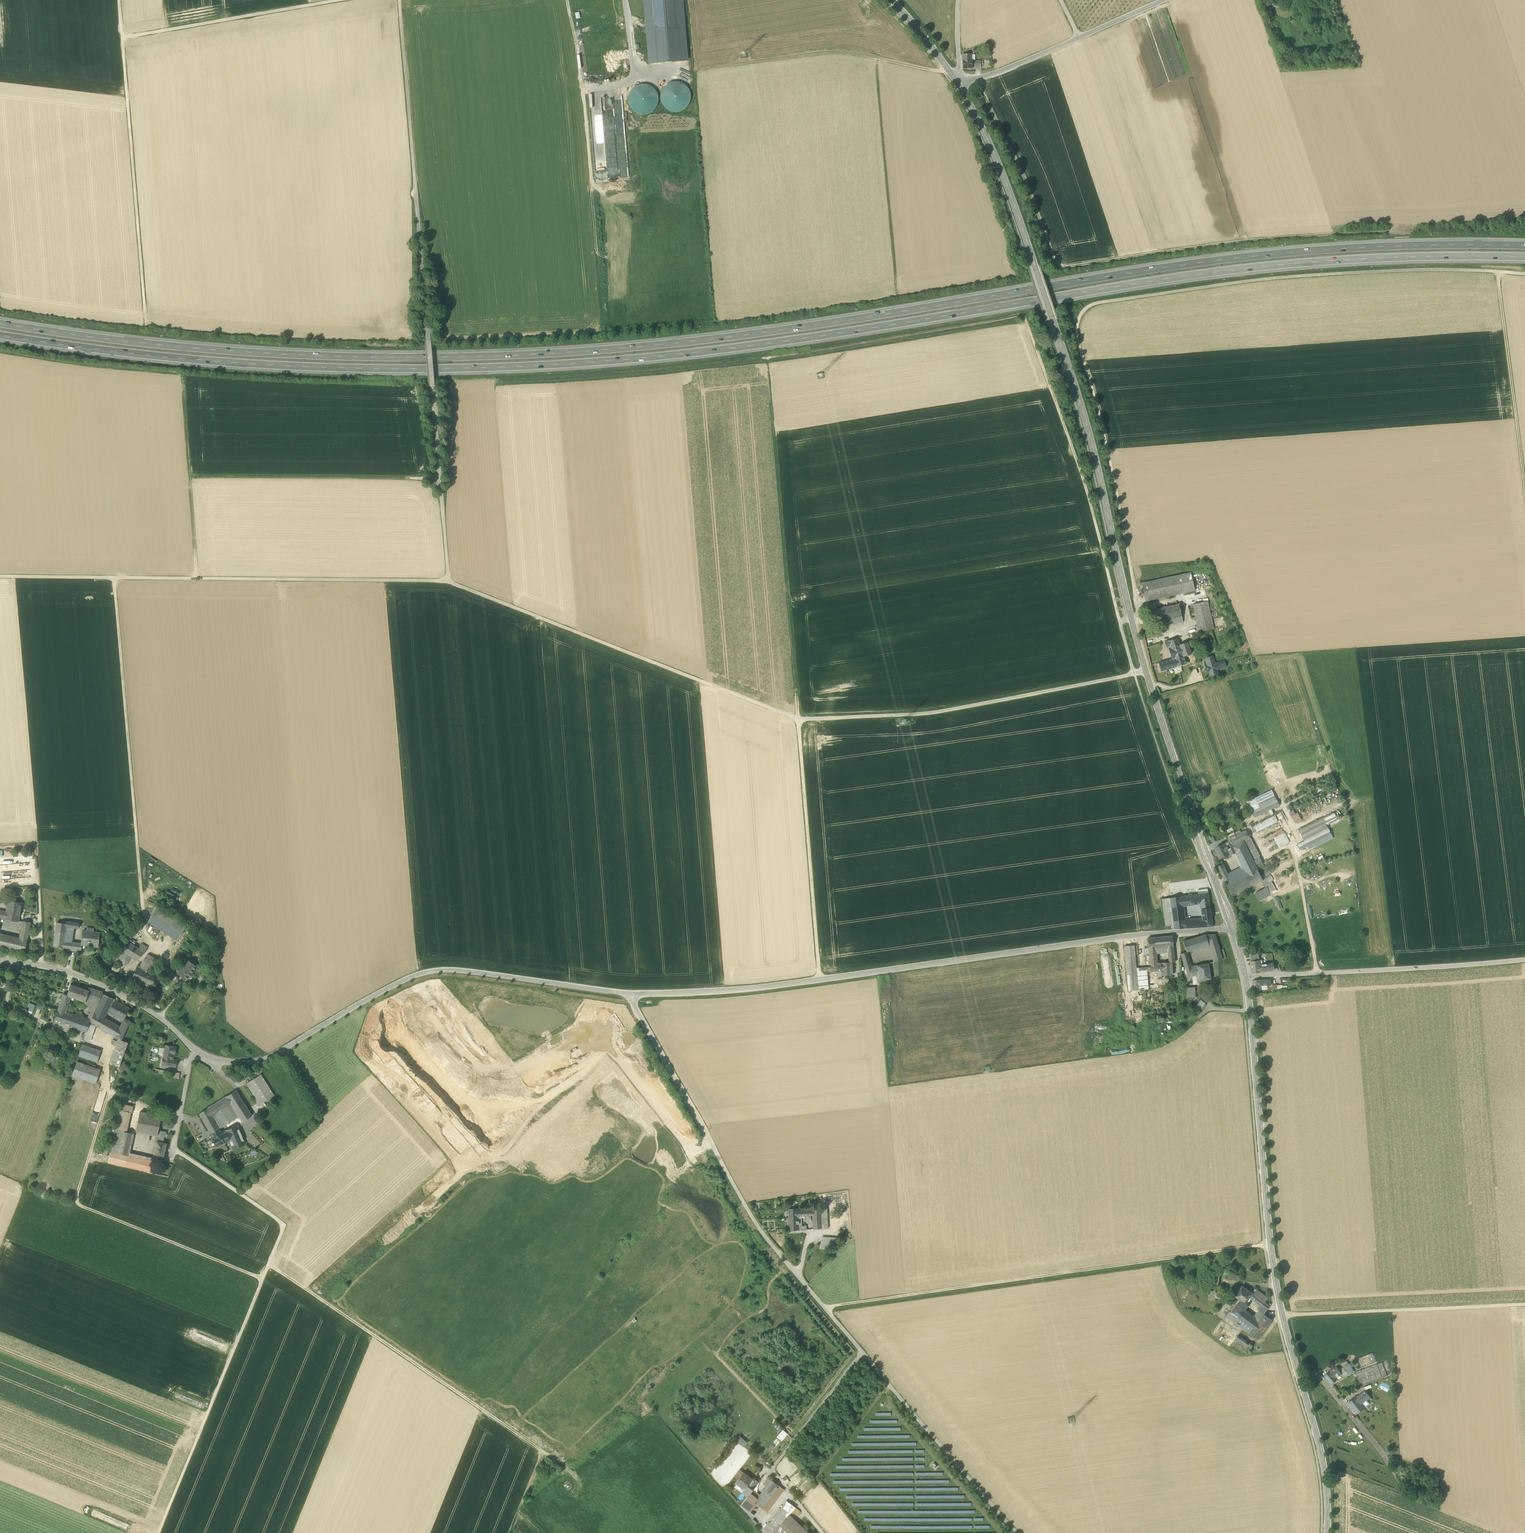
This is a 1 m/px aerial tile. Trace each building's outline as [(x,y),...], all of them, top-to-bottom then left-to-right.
[(647,30),(684,27),(682,0),(645,0),(647,30)] [(647,30),(650,63),(687,60),(684,27),(647,30)] [(963,56),(963,68),(972,68),(971,54),(964,55),(963,56)] [(689,105),(691,100),(691,94),(689,89),(686,85),(681,82),(676,81),(671,82),(666,85),(662,89),(660,94),(660,99),(662,104),(666,108),(670,111),(675,112),(681,111),(686,109),(689,105)] [(657,107),(659,102),(659,97),(657,92),(654,88),(649,85),(644,84),(638,85),(634,87),(630,91),(628,96),(628,102),(630,107),(633,111),(638,114),(643,115),(648,114),(653,111),(657,107)] [(610,105),(609,103),(613,101),(611,96),(601,100),(605,109),(608,108),(607,106),(610,105)] [(620,211),(637,208),(636,201),(619,203),(620,211)] [(1142,583),(1146,601),(1195,590),(1191,573),(1142,583)] [(1193,604),(1199,632),(1214,629),(1207,601),(1193,604)] [(1183,622),(1182,617),(1179,604),(1148,611),(1151,623),(1156,622),(1157,627),(1166,625),(1173,624),(1183,622)] [(1169,648),(1170,653),(1181,650),(1179,645),(1180,645),(1178,638),(1165,642),(1167,649),(1169,648)] [(1172,659),(1175,667),(1186,664),(1184,656),(1191,654),(1187,642),(1180,645),(1179,645),(1181,650),(1170,653),(1172,659)] [(1216,669),(1222,668),(1220,663),(1224,662),(1224,661),(1215,664),(1212,656),(1205,658),(1208,666),(1205,666),(1207,672),(1209,671),(1210,675),(1217,673),(1216,669)] [(1159,663),(1161,671),(1175,667),(1172,659),(1159,663)] [(1329,781),(1312,790),(1314,793),(1314,794),(1323,789),(1332,785),(1329,781)] [(1325,793),(1323,789),(1314,794),(1314,793),(1311,795),(1313,799),(1325,793)] [(1247,802),(1252,812),(1260,807),(1259,804),(1275,796),(1272,790),(1247,802)] [(1259,804),(1260,807),(1276,800),(1275,796),(1259,804)] [(1252,812),(1255,817),(1279,805),(1278,803),(1276,800),(1260,807),(1252,812)] [(1299,830),(1302,835),(1325,824),(1327,826),(1338,820),(1334,812),(1299,830)] [(1275,815),(1254,826),(1257,832),(1278,821),(1275,815)] [(1302,835),(1308,847),(1331,835),(1327,826),(1325,824),(1302,835)] [(1238,856),(1243,867),(1254,861),(1244,841),(1250,838),(1246,830),(1236,835),(1228,839),(1229,842),(1227,843),(1231,849),(1233,848),(1236,853),(1238,856)] [(1285,833),(1274,838),(1279,848),(1290,842),(1285,833)] [(1333,838),(1331,835),(1308,847),(1309,850),(1333,838)] [(1265,868),(1250,838),(1244,841),(1254,861),(1255,864),(1263,880),(1270,877),(1265,868)] [(1215,849),(1220,858),(1230,854),(1231,855),(1236,853),(1233,848),(1231,849),(1227,843),(1225,844),(1215,849)] [(1243,867),(1245,870),(1255,864),(1254,861),(1243,867)] [(1218,867),(1224,878),(1228,875),(1223,864),(1218,867)] [(1247,875),(1232,883),(1227,885),(1233,896),(1262,881),(1263,880),(1255,864),(1245,870),(1247,875)] [(1243,867),(1228,875),(1230,878),(1232,883),(1247,875),(1245,870),(1243,867)] [(1267,887),(1271,894),(1277,891),(1272,881),(1273,881),(1271,876),(1270,877),(1263,880),(1262,881),(1266,888),(1267,887)] [(1271,894),(1267,887),(1266,888),(1255,893),(1259,901),(1271,894)] [(1208,893),(1185,896),(1186,905),(1200,903),(1209,902),(1208,893)] [(1174,929),(1184,928),(1183,920),(1181,906),(1180,897),(1170,898),(1174,925),(1174,929)] [(1283,909),(1277,897),(1274,898),(1279,911),(1283,909)] [(1171,926),(1174,925),(1170,898),(1162,899),(1166,926),(1171,926)] [(5,919),(18,921),(21,903),(8,901),(6,912),(5,919)] [(1201,919),(1201,921),(1212,919),(1209,902),(1200,903),(1202,919),(1201,919)] [(177,941),(187,926),(166,913),(157,907),(147,922),(177,941)] [(1184,928),(1197,927),(1196,919),(1183,920),(1184,928)] [(1212,919),(1201,921),(1201,927),(1213,926),(1212,919)] [(22,921),(20,933),(28,935),(30,922),(22,921)] [(57,923),(56,931),(65,933),(66,927),(66,924),(57,923)] [(71,943),(73,928),(66,927),(65,933),(64,942),(71,943)] [(87,928),(87,930),(83,930),(81,944),(81,945),(82,945),(98,947),(100,932),(93,931),(94,929),(87,928)] [(64,942),(65,933),(56,931),(54,946),(70,948),(71,943),(64,942)] [(27,938),(20,938),(19,938),(0,934),(0,947),(25,953),(27,938)] [(1209,945),(1212,956),(1220,953),(1220,950),(1215,934),(1205,935),(1209,945)] [(1186,952),(1209,945),(1205,935),(1183,942),(1186,952)] [(1148,938),(1148,947),(1156,946),(1156,949),(1163,948),(1167,948),(1173,947),(1172,936),(1148,938)] [(138,961),(145,952),(138,948),(126,940),(118,948),(123,952),(132,957),(138,961)] [(142,944),(138,948),(145,952),(148,948),(142,944)] [(1124,946),(1127,976),(1137,975),(1136,968),(1134,945),(1124,946)] [(1149,953),(1150,967),(1150,972),(1157,971),(1157,977),(1162,977),(1161,975),(1160,963),(1157,963),(1157,954),(1156,949),(1156,946),(1148,947),(1148,948),(1149,953)] [(105,971),(116,959),(123,952),(118,948),(101,967),(105,971)] [(1223,949),(1220,950),(1220,953),(1212,956),(1213,962),(1214,962),(1226,958),(1223,949)] [(132,957),(123,952),(116,959),(126,966),(132,957)] [(1191,967),(1186,952),(1181,954),(1188,977),(1198,975),(1197,972),(1201,972),(1200,965),(1195,965),(1191,967)] [(140,967),(147,971),(155,959),(148,954),(147,955),(140,967)] [(177,962),(181,965),(185,960),(188,958),(184,954),(177,962)] [(1251,962),(1260,961),(1259,954),(1250,954),(1251,962)] [(176,971),(186,980),(195,968),(192,965),(185,960),(181,965),(176,971)] [(1261,972),(1260,965),(1260,961),(1251,962),(1252,973),(1261,972)] [(1160,963),(1161,975),(1173,975),(1172,963),(1172,962),(1169,962),(1160,963)] [(1198,975),(1199,981),(1211,979),(1208,963),(1200,965),(1201,972),(1197,972),(1198,975)] [(1274,963),(1260,965),(1261,972),(1274,970),(1274,963)] [(138,982),(150,987),(156,975),(147,971),(140,967),(138,966),(131,981),(137,984),(138,982)] [(1147,968),(1136,968),(1137,975),(1138,990),(1148,989),(1148,986),(1147,972),(1147,968)] [(128,982),(107,973),(105,977),(129,988),(130,983),(128,982)] [(1138,990),(1137,975),(1127,976),(1128,991),(1138,990)] [(1268,985),(1268,980),(1260,980),(1253,981),(1254,991),(1261,990),(1261,986),(1268,985)] [(71,997),(85,1002),(88,994),(89,991),(71,984),(68,994),(67,996),(71,997)] [(89,991),(88,994),(97,997),(92,1007),(90,1012),(87,1020),(90,1021),(94,1013),(102,993),(103,992),(90,987),(89,991)] [(1183,988),(1184,997),(1195,996),(1195,989),(1195,987),(1183,988)] [(58,1010),(66,1013),(67,1007),(69,1004),(71,997),(67,996),(68,994),(64,992),(58,1010)] [(102,993),(94,1013),(105,1019),(108,1013),(114,1001),(115,1000),(115,999),(102,993)] [(90,1007),(92,1007),(97,997),(88,994),(85,1002),(85,1003),(84,1004),(90,1007)] [(1200,1000),(1195,1007),(1199,1011),(1205,1004),(1200,1000)] [(108,1013),(123,1020),(125,1018),(129,1008),(114,1001),(108,1013)] [(58,1010),(54,1021),(52,1026),(58,1028),(58,1029),(68,1032),(70,1027),(62,1024),(66,1013),(58,1010)] [(86,1032),(90,1021),(87,1020),(82,1018),(75,1016),(66,1013),(62,1024),(70,1027),(86,1032)] [(120,1028),(105,1019),(94,1013),(90,1021),(90,1022),(96,1025),(116,1037),(120,1028)] [(123,1020),(120,1028),(116,1037),(118,1039),(121,1040),(130,1021),(125,1018),(123,1020)] [(90,1042),(96,1025),(90,1022),(90,1021),(86,1032),(84,1039),(90,1042)] [(128,1043),(121,1040),(118,1039),(109,1063),(119,1067),(128,1043)] [(78,1056),(97,1062),(101,1051),(82,1044),(78,1056)] [(169,1066),(175,1067),(177,1060),(173,1059),(172,1059),(173,1054),(174,1054),(176,1047),(172,1047),(172,1045),(170,1045),(169,1046),(165,1045),(165,1048),(164,1052),(163,1052),(163,1054),(164,1055),(162,1065),(169,1066)] [(72,1076),(96,1084),(101,1069),(77,1061),(72,1076)] [(246,1083),(259,1105),(274,1095),(261,1074),(246,1083)] [(236,1090),(226,1097),(231,1105),(238,1116),(242,1122),(252,1116),(236,1090)] [(98,1122),(104,1098),(97,1096),(91,1120),(98,1122)] [(213,1137),(221,1132),(212,1116),(231,1105),(226,1097),(199,1114),(211,1133),(212,1136),(213,1137)] [(116,1109),(119,1110),(131,1113),(132,1113),(133,1106),(118,1103),(116,1109)] [(238,1116),(231,1105),(212,1116),(221,1132),(225,1131),(231,1128),(228,1123),(238,1116)] [(127,1132),(131,1113),(119,1110),(115,1129),(123,1131),(127,1132)] [(157,1135),(158,1131),(161,1116),(140,1112),(136,1131),(157,1135)] [(229,1140),(233,1149),(245,1144),(238,1126),(231,1128),(225,1131),(229,1140)] [(110,1152),(118,1154),(123,1131),(115,1129),(110,1152)] [(127,1132),(123,1131),(118,1154),(127,1155),(132,1133),(127,1132)] [(156,1142),(157,1142),(163,1143),(164,1136),(165,1136),(166,1132),(158,1131),(157,1135),(156,1142)] [(229,1140),(225,1131),(221,1132),(213,1137),(212,1138),(217,1146),(229,1140)] [(127,1155),(153,1160),(153,1158),(130,1153),(134,1134),(132,1133),(127,1155)] [(166,1144),(163,1143),(157,1142),(154,1154),(164,1156),(166,1144)] [(108,1163),(125,1166),(127,1155),(118,1154),(110,1152),(108,1163)] [(822,1228),(821,1217),(821,1209),(812,1210),(812,1208),(808,1208),(808,1210),(798,1210),(799,1216),(812,1215),(813,1215),(814,1229),(822,1228)] [(789,1210),(789,1218),(799,1217),(799,1216),(798,1210),(798,1209),(789,1210)] [(799,1222),(799,1217),(789,1218),(788,1218),(789,1230),(807,1229),(806,1225),(802,1226),(802,1222),(799,1222)] [(821,1249),(836,1250),(837,1238),(822,1237),(821,1249)] [(1240,1300),(1246,1304),(1250,1298),(1253,1293),(1242,1286),(1235,1296),(1240,1300)] [(1256,1289),(1253,1293),(1265,1302),(1268,1298),(1256,1289)] [(1262,1307),(1267,1310),(1270,1306),(1265,1302),(1253,1293),(1250,1298),(1262,1307)] [(1250,1333),(1258,1322),(1258,1321),(1254,1318),(1247,1313),(1248,1312),(1245,1310),(1249,1306),(1246,1304),(1240,1300),(1231,1312),(1240,1319),(1236,1324),(1249,1334),(1250,1333)] [(1262,1307),(1254,1318),(1258,1321),(1264,1313),(1267,1310),(1262,1307)] [(1231,1312),(1230,1311),(1226,1317),(1236,1324),(1240,1319),(1231,1312)] [(1264,1313),(1258,1321),(1258,1322),(1250,1333),(1258,1339),(1272,1319),(1264,1313)] [(1231,1344),(1244,1353),(1251,1343),(1238,1334),(1231,1344)] [(1358,1358),(1362,1368),(1376,1362),(1372,1353),(1358,1358)] [(1341,1375),(1342,1378),(1348,1374),(1348,1375),(1354,1372),(1349,1364),(1342,1368),(1338,1367),(1330,1371),(1335,1378),(1341,1375)] [(1355,1372),(1360,1385),(1382,1377),(1377,1364),(1355,1372)] [(1325,1376),(1332,1383),(1337,1379),(1335,1378),(1330,1371),(1325,1376)] [(1379,1387),(1388,1391),(1390,1385),(1381,1381),(1379,1387)] [(1361,1394),(1365,1400),(1366,1400),(1369,1397),(1365,1391),(1361,1394)] [(1348,1403),(1356,1414),(1364,1407),(1362,1404),(1362,1403),(1365,1400),(1361,1394),(1357,1398),(1356,1397),(1348,1403)] [(783,1429),(777,1436),(782,1440),(788,1433),(783,1429)] [(737,1483),(744,1489),(745,1489),(746,1487),(746,1486),(745,1485),(750,1479),(751,1478),(744,1472),(739,1479),(738,1479),(736,1483),(737,1483)] [(746,1487),(745,1489),(750,1493),(751,1493),(757,1484),(751,1480),(750,1479),(745,1485),(746,1486),(746,1487)] [(755,1502),(762,1508),(765,1503),(779,1485),(772,1480),(767,1486),(758,1498),(751,1493),(750,1493),(748,1497),(747,1496),(741,1505),(749,1511),(755,1502)] [(734,1486),(742,1492),(744,1489),(737,1483),(734,1486)] [(765,1503),(770,1507),(784,1489),(779,1485),(765,1503)] [(747,1496),(742,1493),(736,1501),(741,1505),(747,1496)] [(772,1519),(773,1519),(775,1521),(789,1502),(786,1500),(772,1519)] [(775,1521),(773,1519),(764,1530),(766,1532),(768,1532),(809,1532),(789,1514),(796,1507),(789,1502),(775,1521)] [(770,1507),(765,1503),(762,1508),(767,1512),(770,1507)]
